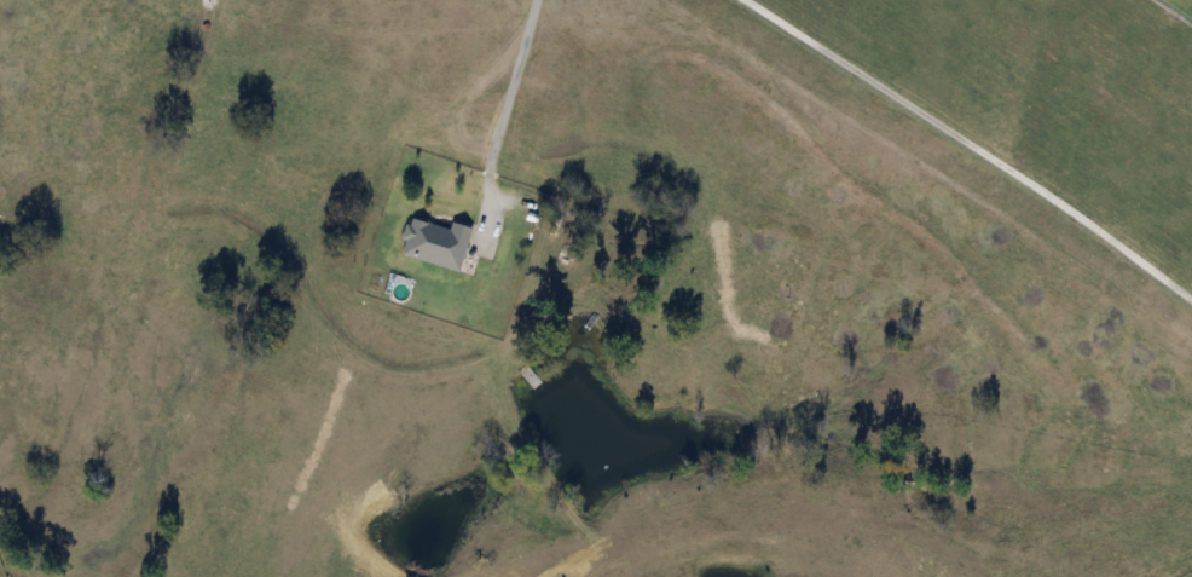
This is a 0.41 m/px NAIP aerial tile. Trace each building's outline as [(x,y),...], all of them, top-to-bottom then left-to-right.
[(396,254),(456,271),(469,228),(448,222),(446,229),(407,218),(396,254)]
